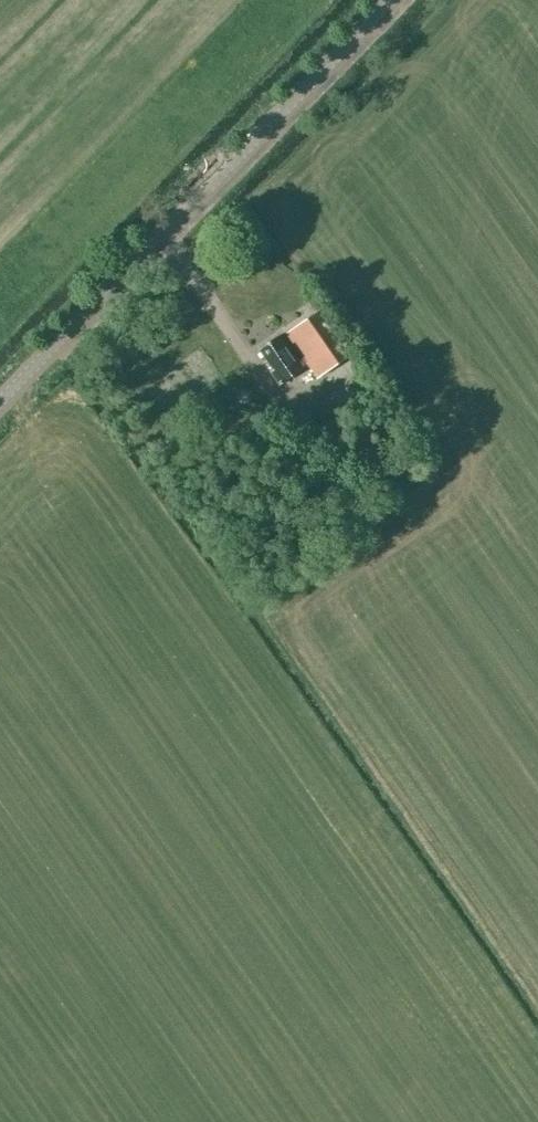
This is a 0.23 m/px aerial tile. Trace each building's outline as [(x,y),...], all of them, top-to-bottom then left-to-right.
[(320,312),(288,334),(305,359),(300,362),(295,354),(292,356),(278,336),(261,348),(275,368),(272,370),(280,383),(308,364),(317,377),(349,354),(320,312)] [(356,373),(330,390),(339,403),(365,387),(356,373)]
